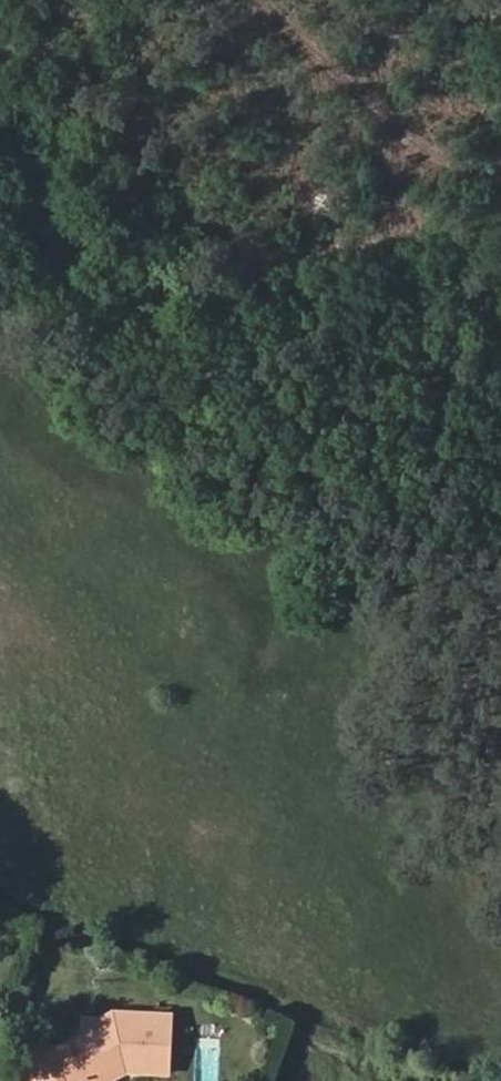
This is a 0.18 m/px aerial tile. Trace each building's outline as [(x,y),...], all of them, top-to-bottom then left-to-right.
[(123,1080),(154,1080),(170,1071),(139,1024),(100,1051),(123,1080)] [(100,1051),(99,1052),(50,1053),(38,1044),(13,1080),(48,1080),(48,1073),(73,1071),(74,1080),(123,1080),(100,1051)] [(48,1073),(48,1080),(74,1080),(73,1071),(48,1073)]
